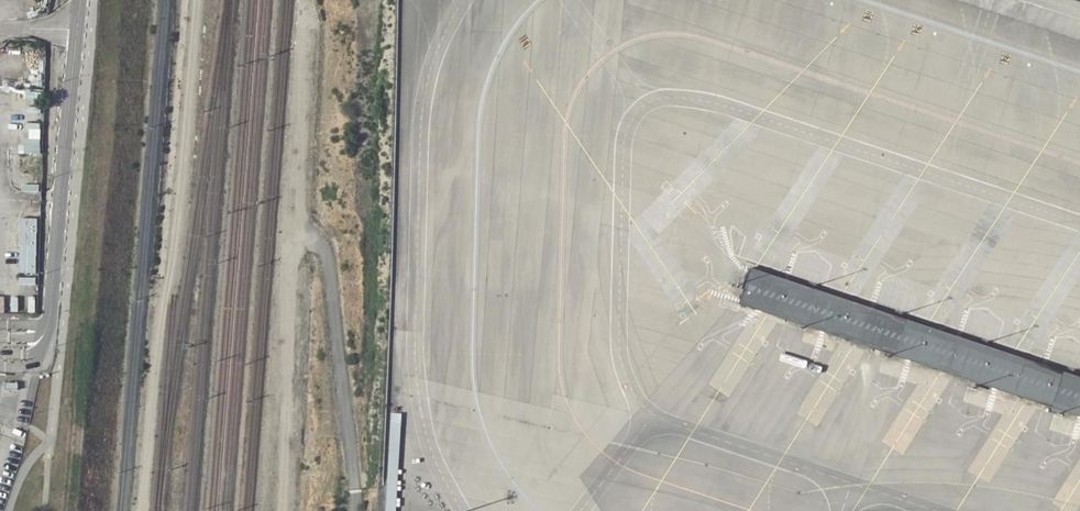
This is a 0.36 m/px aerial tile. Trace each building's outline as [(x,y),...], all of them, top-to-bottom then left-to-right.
[(1042,361),(957,334),(869,307),(784,280),(749,269),(747,275),(739,303),(758,310),(821,331),(907,360),(992,388),(1079,417),(1079,373),(1042,361)]
